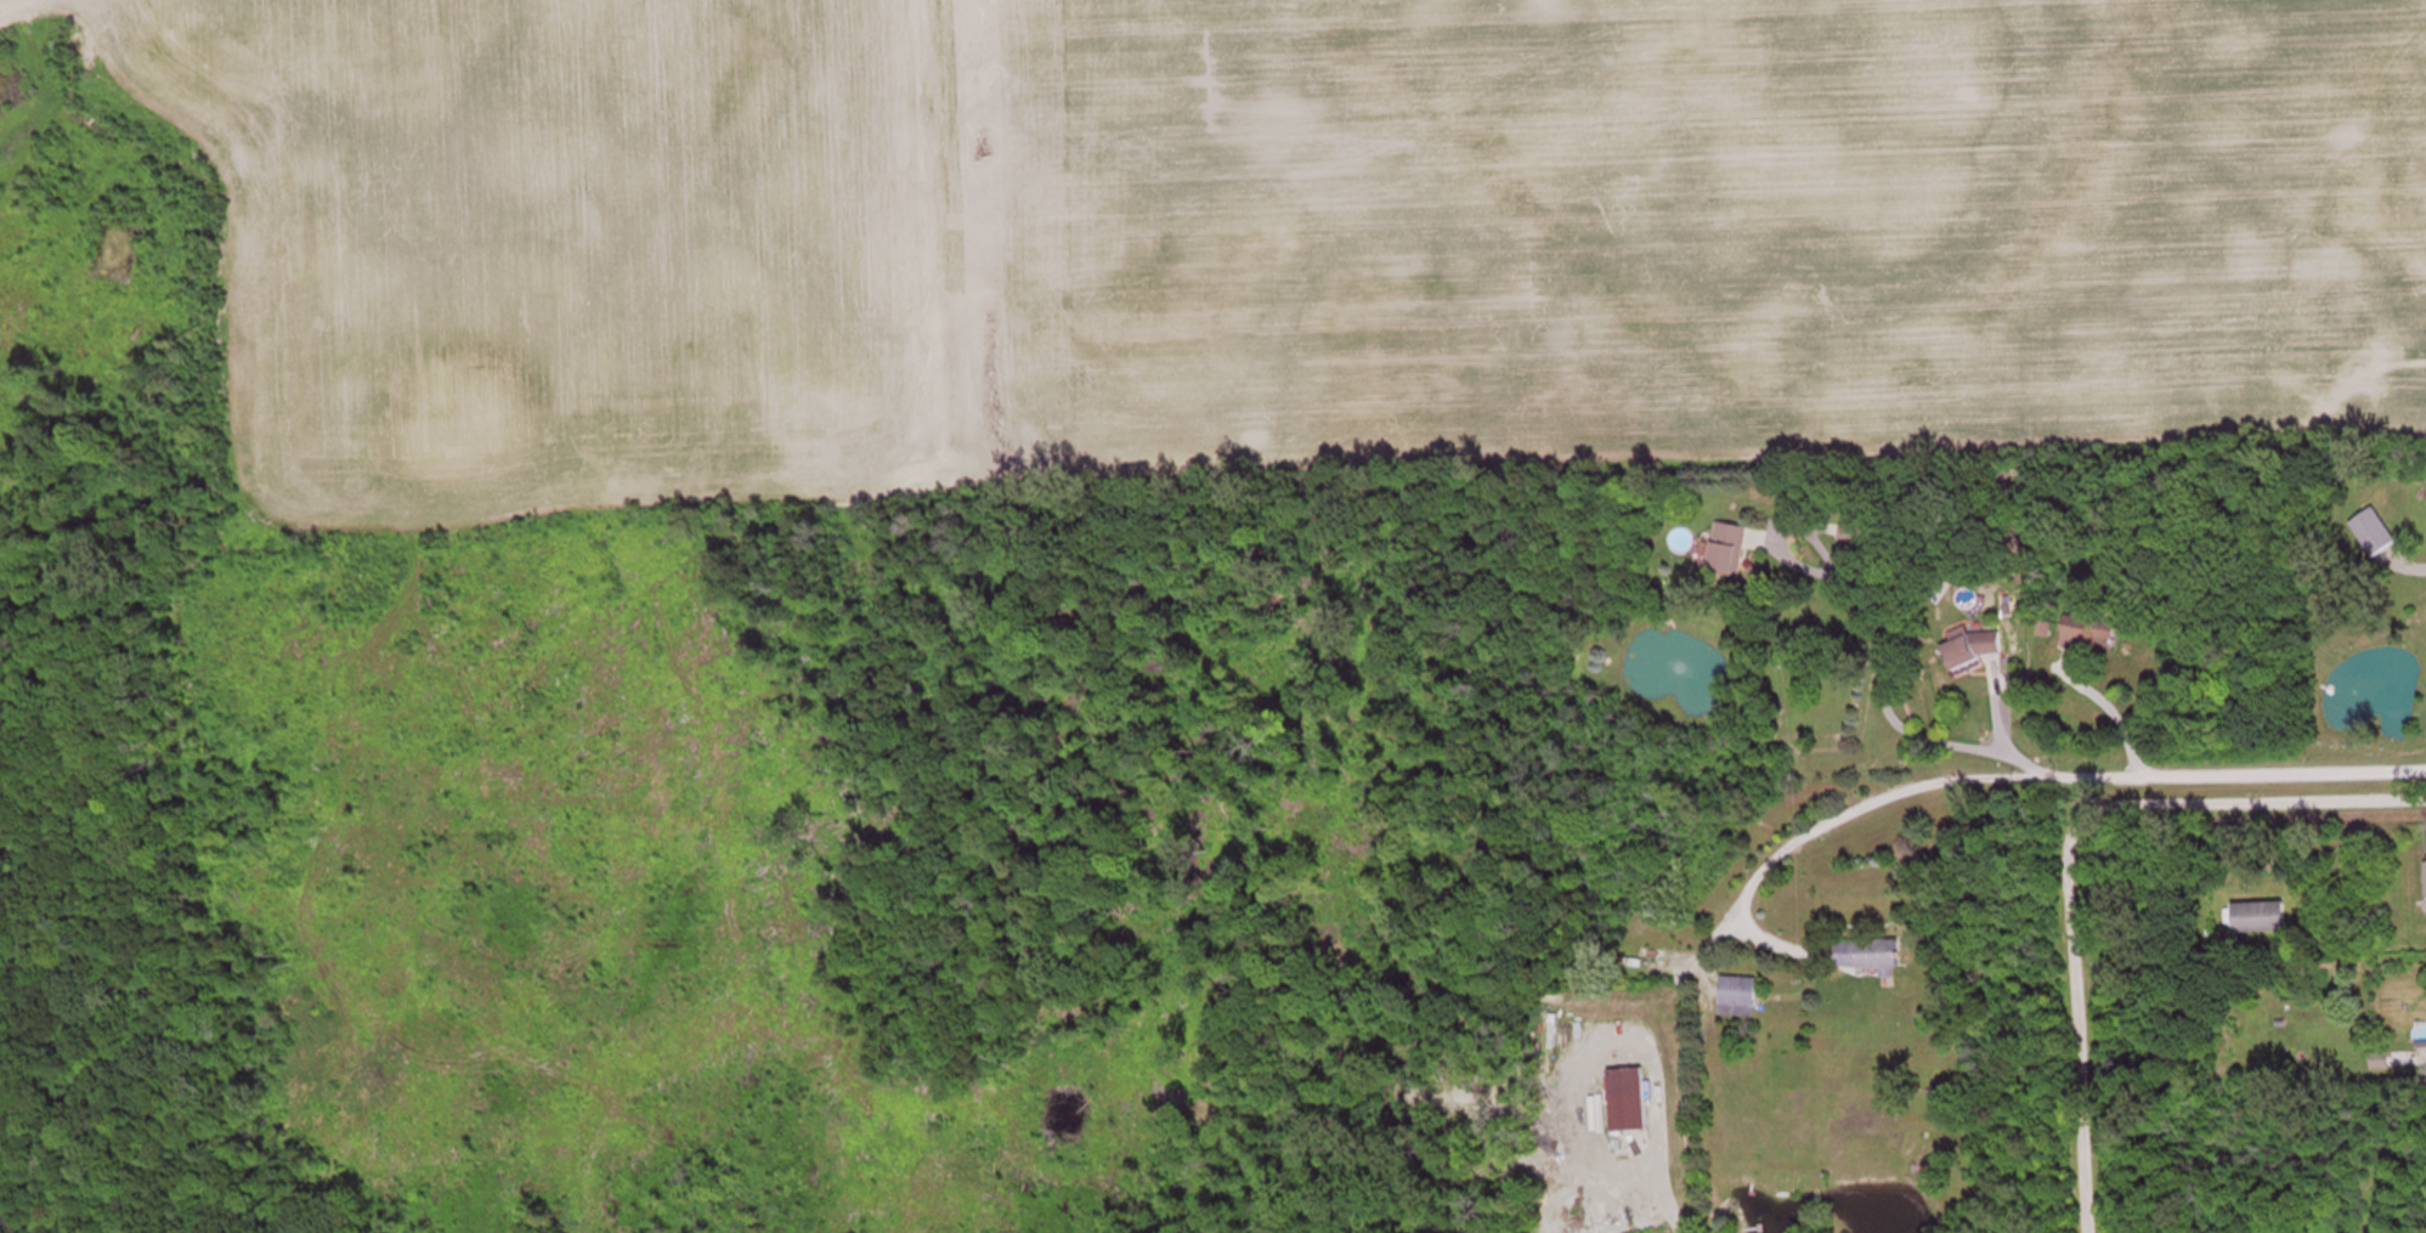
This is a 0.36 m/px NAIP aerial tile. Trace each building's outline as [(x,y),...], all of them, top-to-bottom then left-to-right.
[(1744,582),(1751,530),(1720,526),(1713,578),(1744,582)] [(1882,530),(1846,530),(1846,552),(1882,552),(1882,530)] [(2070,618),(2065,650),(2117,659),(2122,627),(2070,618)] [(1972,640),(1970,632),(1948,637),(1956,670),(2007,658),(2001,634),(1972,640)] [(2289,907),(2236,907),(2236,936),(2289,936),(2289,907)] [(1903,943),(1838,945),(1839,974),(1903,972),(1903,943)] [(1758,1020),(1758,981),(1722,981),(1722,1019),(1758,1020)] [(1613,1134),(1650,1133),(1649,1072),(1612,1073),(1613,1134)]
